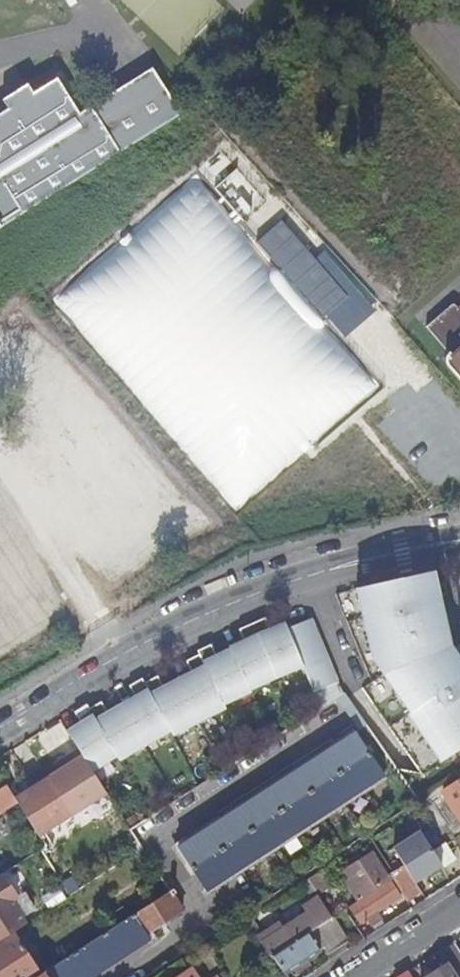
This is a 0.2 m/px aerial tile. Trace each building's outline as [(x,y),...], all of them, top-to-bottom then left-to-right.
[(176,103),(153,67),(92,105),(80,113),(75,103),(58,77),(34,92),(8,108),(0,113),(0,121),(2,124),(0,126),(0,218),(176,103)] [(8,108),(34,92),(28,84),(3,99),(8,108)] [(87,96),(75,103),(80,113),(92,105),(87,96)] [(176,103),(0,218),(0,227),(182,113),(176,103)] [(378,384),(196,174),(51,299),(233,509),(378,384)] [(458,307),(456,305),(450,306),(427,327),(449,353),(448,355),(446,360),(447,364),(455,374),(459,379),(459,306),(458,307)] [(433,591),(440,596),(434,571),(423,574),(404,578),(408,581),(430,576),(433,591)] [(365,587),(358,596),(372,653),(378,658),(380,669),(410,713),(413,712),(421,724),(420,730),(441,761),(459,749),(459,658),(454,649),(449,652),(444,647),(442,634),(448,632),(440,596),(433,591),(430,576),(408,581),(404,578),(365,587)] [(271,630),(266,618),(240,628),(245,641),(246,644),(231,650),(232,653),(219,659),(217,656),(212,645),(199,651),(200,656),(187,661),(193,673),(194,676),(166,690),(165,687),(158,676),(146,683),(143,679),(130,686),(137,697),(138,699),(111,715),(109,713),(103,702),(91,709),(88,705),(75,712),(82,723),(84,726),(69,735),(79,750),(92,771),(118,756),(121,759),(171,731),(173,736),(226,708),(224,704),(251,692),(251,690),(304,667),(321,707),(334,700),(344,693),(313,619),(289,628),(288,626),(272,632),(271,630)] [(286,623),(271,630),(272,632),(288,626),(286,623)] [(246,644),(245,641),(230,648),(231,650),(246,644)] [(232,653),(231,650),(217,656),(219,659),(232,653)] [(194,676),(193,673),(165,687),(166,690),(194,676)] [(345,692),(344,693),(334,700),(355,732),(179,848),(207,890),(279,842),(396,766),(345,692)] [(137,697),(109,713),(111,715),(138,699),(137,697)] [(82,723),(67,732),(69,735),(84,726),(82,723)] [(59,771),(17,798),(40,837),(106,793),(92,771),(79,750),(56,765),(59,771)] [(444,792),(459,816),(459,782),(444,792)] [(7,784),(2,787),(13,804),(17,801),(15,799),(7,784)] [(2,787),(0,789),(0,811),(13,804),(2,787)] [(40,837),(17,798),(15,799),(17,801),(39,837),(40,837)] [(155,832),(147,819),(130,830),(138,843),(155,832)] [(405,865),(416,882),(442,865),(422,832),(395,849),(405,865)] [(359,900),(390,880),(373,853),(361,861),(355,864),(342,873),(359,900)] [(407,900),(422,891),(416,882),(405,865),(393,873),(392,877),(393,879),(407,900)] [(328,888),(318,873),(309,879),(319,894),(328,888)] [(0,876),(0,941),(13,933),(26,925),(11,902),(17,898),(3,874),(0,876)] [(257,936),(270,957),(333,918),(333,917),(319,894),(309,879),(304,882),(315,899),(303,907),(306,913),(282,928),(278,923),(257,936)] [(402,897),(393,881),(350,908),(360,924),(367,919),(372,927),(384,920),(379,912),(402,897)] [(148,936),(147,934),(183,911),(170,891),(169,892),(41,974),(37,976),(85,976),(148,936)] [(333,918),(270,957),(282,976),(289,976),(286,972),(294,967),(297,973),(311,965),(307,959),(320,951),(324,957),(348,942),(333,918)] [(41,974),(13,933),(0,941),(0,976),(37,976),(41,974)] [(427,976),(453,976),(446,965),(427,976)] [(191,969),(178,976),(197,976),(191,969)]
